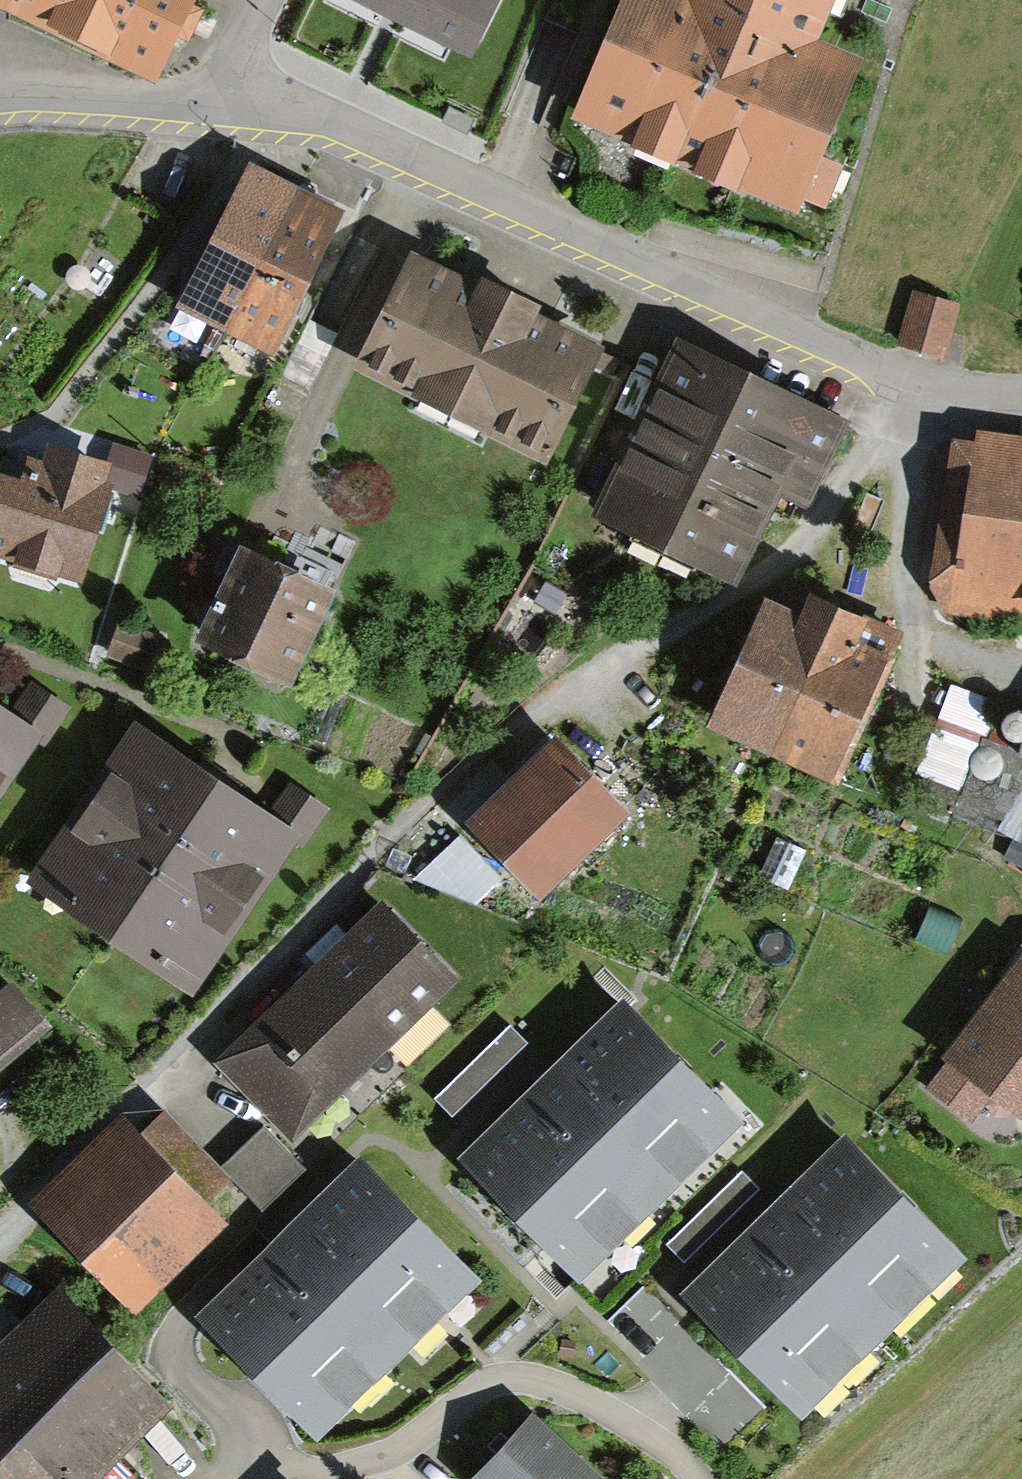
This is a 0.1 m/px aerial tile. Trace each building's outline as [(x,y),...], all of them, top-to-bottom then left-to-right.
[(97,0),(6,0),(5,1),(81,36),(97,0)] [(81,36),(154,71),(188,0),(97,0),(81,36)] [(375,3),(386,8),(390,0),(376,0),(375,3)] [(400,16),(412,21),(422,1),(481,30),(496,0),(408,0),(400,16)] [(582,110),(642,135),(650,115),(682,128),(673,149),(704,161),(712,141),(744,155),(736,175),(795,200),(852,66),(803,45),(823,0),(628,0),(582,110)] [(443,121),(466,132),(473,120),(449,108),(443,121)] [(230,325),(295,194),(252,173),(224,228),(212,222),(191,264),(203,270),(186,303),(230,325)] [(295,194),(230,325),(272,346),(337,215),(295,194)] [(460,394),(510,295),(486,283),(479,297),(413,264),(364,362),(421,390),(427,378),(460,394)] [(955,306),(917,294),(902,342),(940,354),(955,306)] [(510,295),(460,394),(493,411),(487,423),(544,451),(593,353),(525,320),(532,306),(510,295)] [(743,383),(681,354),(606,510),(731,570),(775,481),(801,493),(835,424),(745,381),(743,383)] [(985,439),(965,556),(939,553),(935,583),(1021,596),(1021,445),(985,439)] [(150,456),(128,450),(117,487),(139,494),(150,456)] [(0,484),(0,546),(25,554),(38,545),(48,549),(54,563),(77,571),(103,490),(93,486),(100,466),(55,452),(49,472),(31,467),(24,491),(0,484)] [(324,593),(225,546),(214,570),(234,580),(207,636),(286,673),(324,593)] [(555,611),(565,595),(546,583),(536,600),(555,611)] [(774,745),(837,608),(788,586),(776,612),(768,609),(717,719),(774,745)] [(837,608),(774,745),(832,771),(894,634),(837,608)] [(163,642),(121,626),(111,652),(153,668),(163,642)] [(0,711),(0,769),(26,731),(42,742),(66,708),(32,685),(10,718),(0,711)] [(959,784),(986,714),(958,703),(930,773),(959,784)] [(1020,711),(1014,711),(1008,714),(1004,719),(1002,725),(1003,731),(1006,736),(1011,740),(1017,741),(1021,740),(1021,712),(1020,711)] [(269,819),(144,734),(64,851),(85,866),(63,897),(163,965),(184,933),(205,948),(285,831),(302,842),(325,809),(292,786),(269,819)] [(1006,756),(1004,751),(1000,746),(994,744),(988,744),(983,747),(979,751),(977,757),(977,763),(980,769),(985,772),(991,774),(997,773),(1002,769),(1006,763),(1006,756)] [(555,746),(476,823),(539,887),(618,810),(555,746)] [(474,901),(499,876),(461,836),(417,878),(474,901)] [(806,849),(777,836),(759,875),(788,888),(806,849)] [(446,971),(387,912),(228,1066),(277,1116),(314,1080),(324,1090),(446,971)] [(999,1079),(1021,1097),(1021,967),(960,1049),(999,1079)] [(12,986),(0,996),(0,1054),(41,1020),(12,986)] [(627,1009),(471,1161),(569,1261),(725,1109),(627,1009)] [(433,1096),(451,1115),(527,1043),(509,1024),(433,1096)] [(999,1079),(960,1049),(932,1085),(971,1115),(999,1079)] [(160,1118),(57,1218),(120,1282),(223,1182),(160,1118)] [(305,1168),(264,1124),(221,1164),(262,1208),(305,1168)] [(947,1244),(849,1145),(693,1297),(791,1396),(947,1244)] [(306,1418),(461,1266),(364,1167),(209,1319),(306,1418)] [(759,1188),(741,1170),(666,1244),(684,1262),(759,1188)] [(47,1473),(52,1478),(84,1478),(167,1402),(66,1294),(0,1356),(0,1424),(15,1439),(47,1473)] [(529,1420),(476,1477),(478,1478),(593,1478),(529,1420)] [(15,1439),(0,1424),(0,1453),(15,1439)] [(0,1453),(0,1478),(41,1478),(47,1473),(15,1439),(0,1453)]
